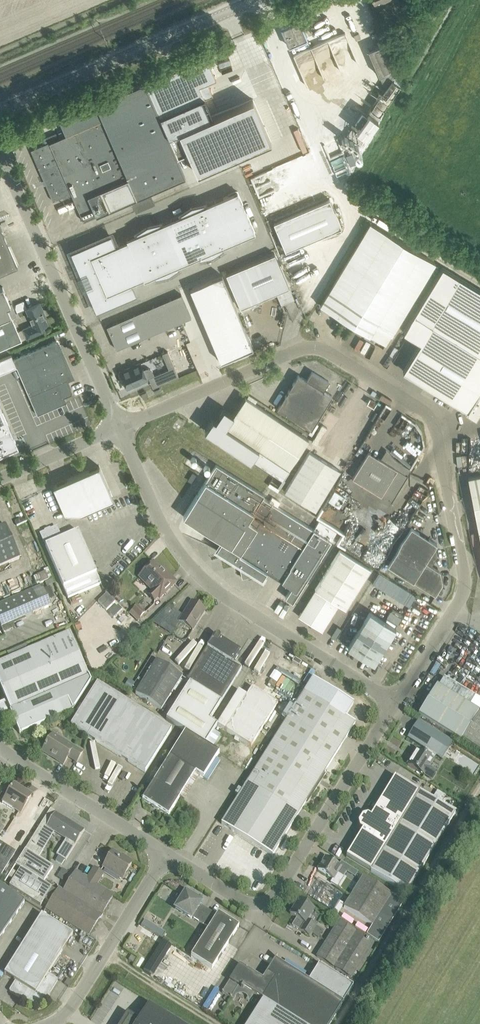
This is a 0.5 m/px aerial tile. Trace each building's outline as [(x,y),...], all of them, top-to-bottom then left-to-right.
[(375,5),(376,5),(377,7),(380,8),(384,7),(385,4),(384,1),(387,0),(373,0),(375,5)] [(380,16),(374,19),(377,25),(383,23),(380,16)] [(281,28),(289,46),(307,38),(299,20),(298,20),(282,27),(281,27),(281,28)] [(305,83),(358,62),(346,32),(293,54),(305,83)] [(384,42),(368,49),(379,74),(395,67),(384,42)] [(159,86),(192,176),(231,162),(199,72),(159,86)] [(361,112),(356,119),(355,121),(360,124),(356,130),(365,136),(370,128),(404,81),(395,75),(387,87),(367,115),(361,112)] [(184,176),(144,82),(95,103),(96,104),(68,116),(74,131),(31,150),(53,200),(62,196),(63,198),(67,196),(66,195),(71,193),(83,220),(184,176)] [(366,139),(351,128),(346,135),(361,146),(366,139)] [(352,152),(345,155),(350,165),(356,163),(352,152)] [(216,200),(225,221),(246,212),(237,191),(216,200)] [(329,198),(274,222),(285,250),(320,236),(321,235),(322,237),(321,237),(321,238),(341,231),(340,227),(341,227),(335,211),(329,198)] [(191,206),(202,231),(225,221),(216,200),(204,205),(204,203),(191,205),(191,206)] [(171,219),(180,240),(202,231),(191,206),(180,213),(181,215),(171,219)] [(246,212),(225,221),(234,241),(255,232),(246,212)] [(147,224),(157,249),(180,240),(171,219),(160,224),(159,221),(147,224)] [(234,241),(225,221),(202,231),(212,255),(223,248),(222,246),(234,241)] [(320,304),(344,319),(385,344),(435,262),(370,222),(320,304)] [(126,238),(127,240),(135,259),(157,249),(147,224),(146,224),(136,232),(137,234),(126,238)] [(17,266),(0,227),(0,274),(17,266)] [(199,258),(212,255),(202,231),(180,240),(189,260),(199,256),(199,258)] [(127,240),(115,245),(111,234),(105,236),(105,235),(105,236),(96,240),(96,239),(95,240),(86,244),(85,244),(86,244),(77,248),(76,248),(70,251),(73,256),(72,257),(73,257),(77,266),(76,266),(76,267),(77,267),(81,276),(80,277),(81,276),(83,281),(135,259),(127,240)] [(179,267),(178,265),(189,260),(180,240),(157,249),(168,274),(179,267)] [(168,274),(157,249),(135,259),(143,278),(144,280),(154,275),(155,277),(168,274)] [(274,253),(226,273),(235,296),(241,311),(259,303),(256,304),(255,301),(289,286),(274,253)] [(83,281),(85,285),(83,286),(84,287),(85,286),(89,295),(89,296),(90,296),(93,305),(93,306),(94,305),(96,311),(102,308),(102,309),(103,309),(102,308),(111,304),(111,305),(112,305),(112,304),(121,300),(121,301),(122,301),(121,300),(130,296),(131,297),(131,296),(136,294),(132,283),(143,278),(135,259),(83,281)] [(471,414),(476,417),(479,411),(479,390),(479,388),(479,290),(442,267),(403,330),(420,341),(403,370),(467,409),(466,411),(471,414)] [(222,275),(189,289),(189,290),(190,289),(192,293),(193,293),(196,300),(194,301),(195,301),(227,287),(222,275)] [(22,340),(11,315),(16,313),(11,304),(10,304),(2,286),(0,287),(0,349),(22,340)] [(227,287),(195,301),(195,302),(196,301),(199,308),(198,309),(200,312),(199,313),(232,299),(227,287)] [(181,294),(106,326),(116,349),(191,316),(181,294)] [(232,299),(199,313),(199,314),(200,313),(202,317),(203,317),(206,324),(205,325),(238,312),(232,299)] [(44,316),(46,316),(40,302),(26,308),(32,324),(23,328),(27,338),(45,330),(43,325),(47,323),(44,316)] [(238,312),(205,325),(205,326),(206,325),(209,332),(209,333),(210,336),(209,337),(243,323),(238,312)] [(243,323),(209,337),(210,338),(211,337),(215,348),(215,349),(215,350),(217,349),(220,356),(219,357),(221,361),(242,352),(252,348),(252,349),(253,348),(243,323)] [(65,380),(72,377),(56,340),(14,358),(30,397),(66,382),(65,380)] [(160,373),(164,383),(178,376),(167,351),(162,353),(169,369),(160,373)] [(120,371),(127,388),(147,379),(147,378),(154,375),(152,370),(150,368),(148,368),(146,368),(143,369),(140,362),(121,371),(120,371)] [(324,390),(329,381),(311,371),(306,379),(298,374),(277,408),(311,429),(332,395),(324,390)] [(66,382),(30,397),(45,433),(73,421),(62,396),(68,393),(69,389),(66,382)] [(308,439),(278,419),(245,396),(233,414),(223,407),(215,420),(212,418),(205,430),(250,460),(252,457),(253,458),(275,473),(283,478),(308,439)] [(18,446),(0,404),(0,454),(18,446)] [(335,453),(347,458),(359,433),(347,428),(335,453)] [(387,451),(385,448),(384,449),(385,450),(380,458),(368,451),(352,477),(391,501),(390,502),(407,475),(411,468),(400,462),(401,462),(397,460),(394,457),(392,455),(389,453),(387,451)] [(340,470),(309,451),(284,491),(315,510),(340,470)] [(216,549),(224,554),(238,563),(242,578),(257,574),(262,578),(266,571),(291,587),(285,597),(293,601),(331,540),(263,497),(264,494),(216,464),(183,516),(221,540),(216,549)] [(99,465),(53,485),(67,518),(113,498),(99,465)] [(479,536),(479,474),(468,477),(479,536)] [(20,559),(6,525),(0,528),(0,568),(20,559)] [(57,527),(40,534),(68,598),(101,584),(78,531),(61,538),(57,527)] [(413,581),(414,579),(437,593),(442,583),(440,571),(431,566),(437,556),(435,549),(434,548),(437,543),(411,527),(388,565),(413,581)] [(339,604),(345,608),(371,568),(340,549),(298,615),(322,630),(339,604)] [(174,584),(153,563),(141,575),(155,589),(149,594),(155,600),(159,597),(160,598),(174,584)] [(48,586),(52,585),(46,571),(32,576),(35,584),(40,582),(45,596),(51,594),(48,586)] [(43,610),(34,590),(0,605),(0,623),(2,628),(43,610)] [(183,616),(175,611),(164,622),(175,629),(180,622),(193,630),(205,610),(192,602),(183,616)] [(141,617),(132,608),(129,612),(137,621),(141,617)] [(369,611),(347,646),(374,662),(395,627),(369,611)] [(73,624),(76,631),(82,628),(79,622),(73,624)] [(0,662),(0,686),(11,710),(10,711),(19,733),(73,710),(91,682),(69,632),(0,662)] [(233,664),(240,652),(220,639),(220,638),(220,637),(220,636),(219,636),(218,635),(217,635),(216,636),(215,636),(214,636),(186,681),(189,683),(166,720),(180,728),(201,742),(205,745),(217,726),(209,721),(242,669),(233,664)] [(302,662),(295,657),(292,661),(299,666),(302,662)] [(161,712),(182,679),(157,663),(136,696),(161,712)] [(304,691),(221,824),(272,856),(355,723),(345,717),(353,704),(313,678),(304,691)] [(97,684),(70,726),(145,773),(172,730),(97,684)] [(418,715),(460,741),(462,738),(479,750),(479,714),(478,713),(479,711),(437,685),(418,715)] [(251,746),(278,703),(252,687),(225,730),(251,746)] [(142,799),(143,800),(168,816),(195,773),(203,778),(218,754),(219,754),(205,745),(201,742),(180,728),(166,720),(184,731),(184,732),(142,799)] [(453,742),(418,720),(408,737),(442,759),(453,742)] [(42,751),(63,764),(68,757),(76,762),(83,752),(53,733),(42,751)] [(433,761),(417,750),(407,765),(424,776),(424,775),(432,780),(436,772),(429,768),(433,761)] [(455,813),(433,800),(419,792),(395,777),(370,816),(368,815),(362,816),(358,823),(359,828),(362,830),(346,857),(370,871),(370,872),(406,894),(455,813)] [(21,788),(14,783),(2,802),(20,813),(31,796),(20,789),(21,788)] [(4,882),(9,886),(20,868),(43,882),(53,867),(37,857),(54,831),(66,839),(56,855),(58,856),(65,860),(65,861),(84,830),(83,831),(55,813),(56,812),(55,812),(50,809),(4,882)] [(15,852),(0,842),(0,876),(15,852)] [(122,878),(132,862),(125,857),(124,859),(113,851),(103,867),(122,878)] [(58,856),(55,861),(62,865),(65,860),(58,856)] [(337,887),(347,871),(325,858),(318,869),(333,879),(330,882),(337,887)] [(9,886),(40,905),(51,887),(43,882),(20,868),(9,886)] [(94,868),(87,879),(97,885),(103,874),(94,868)] [(113,895),(97,885),(87,879),(76,871),(63,891),(58,888),(45,908),(88,935),(99,918),(100,918),(100,917),(102,914),(103,914),(102,913),(113,895)] [(404,902),(363,876),(344,907),(373,925),(367,935),(378,942),(404,902)] [(10,923),(24,903),(0,886),(0,916),(10,923)] [(183,895),(175,908),(191,919),(192,917),(208,928),(216,915),(200,905),(201,902),(185,892),(183,895)] [(314,909),(299,900),(290,914),(296,918),(292,925),(309,936),(315,926),(307,921),(314,909)] [(208,928),(191,956),(212,969),(239,926),(218,913),(216,915),(208,928)] [(15,981),(9,990),(9,991),(10,992),(16,996),(17,996),(18,996),(18,995),(21,997),(21,998),(21,999),(22,1000),(29,1004),(30,1004),(31,1005),(32,1005),(33,1006),(34,1006),(35,1006),(36,1006),(38,1006),(39,1005),(40,1005),(41,1005),(42,1004),(43,1003),(44,1002),(45,1001),(46,999),(46,998),(46,997),(48,993),(48,994),(49,994),(50,993),(57,981),(58,981),(58,980),(57,980),(57,979),(48,974),(73,935),(41,915),(4,974),(15,981)] [(10,923),(0,916),(0,931),(3,933),(10,923)] [(141,925),(141,926),(142,926),(162,939),(165,933),(145,920),(141,925)] [(373,943),(338,922),(317,957),(333,967),(351,978),(373,943)] [(276,960),(275,959),(275,960),(267,972),(262,979),(239,965),(222,992),(231,998),(238,987),(250,995),(252,993),(262,999),(247,1023),(329,1023),(343,1002),(353,986),(319,965),(309,980),(284,965),(276,960)] [(148,1005),(139,1021),(137,1023),(128,1018),(124,1023),(179,1023),(148,1005)]
